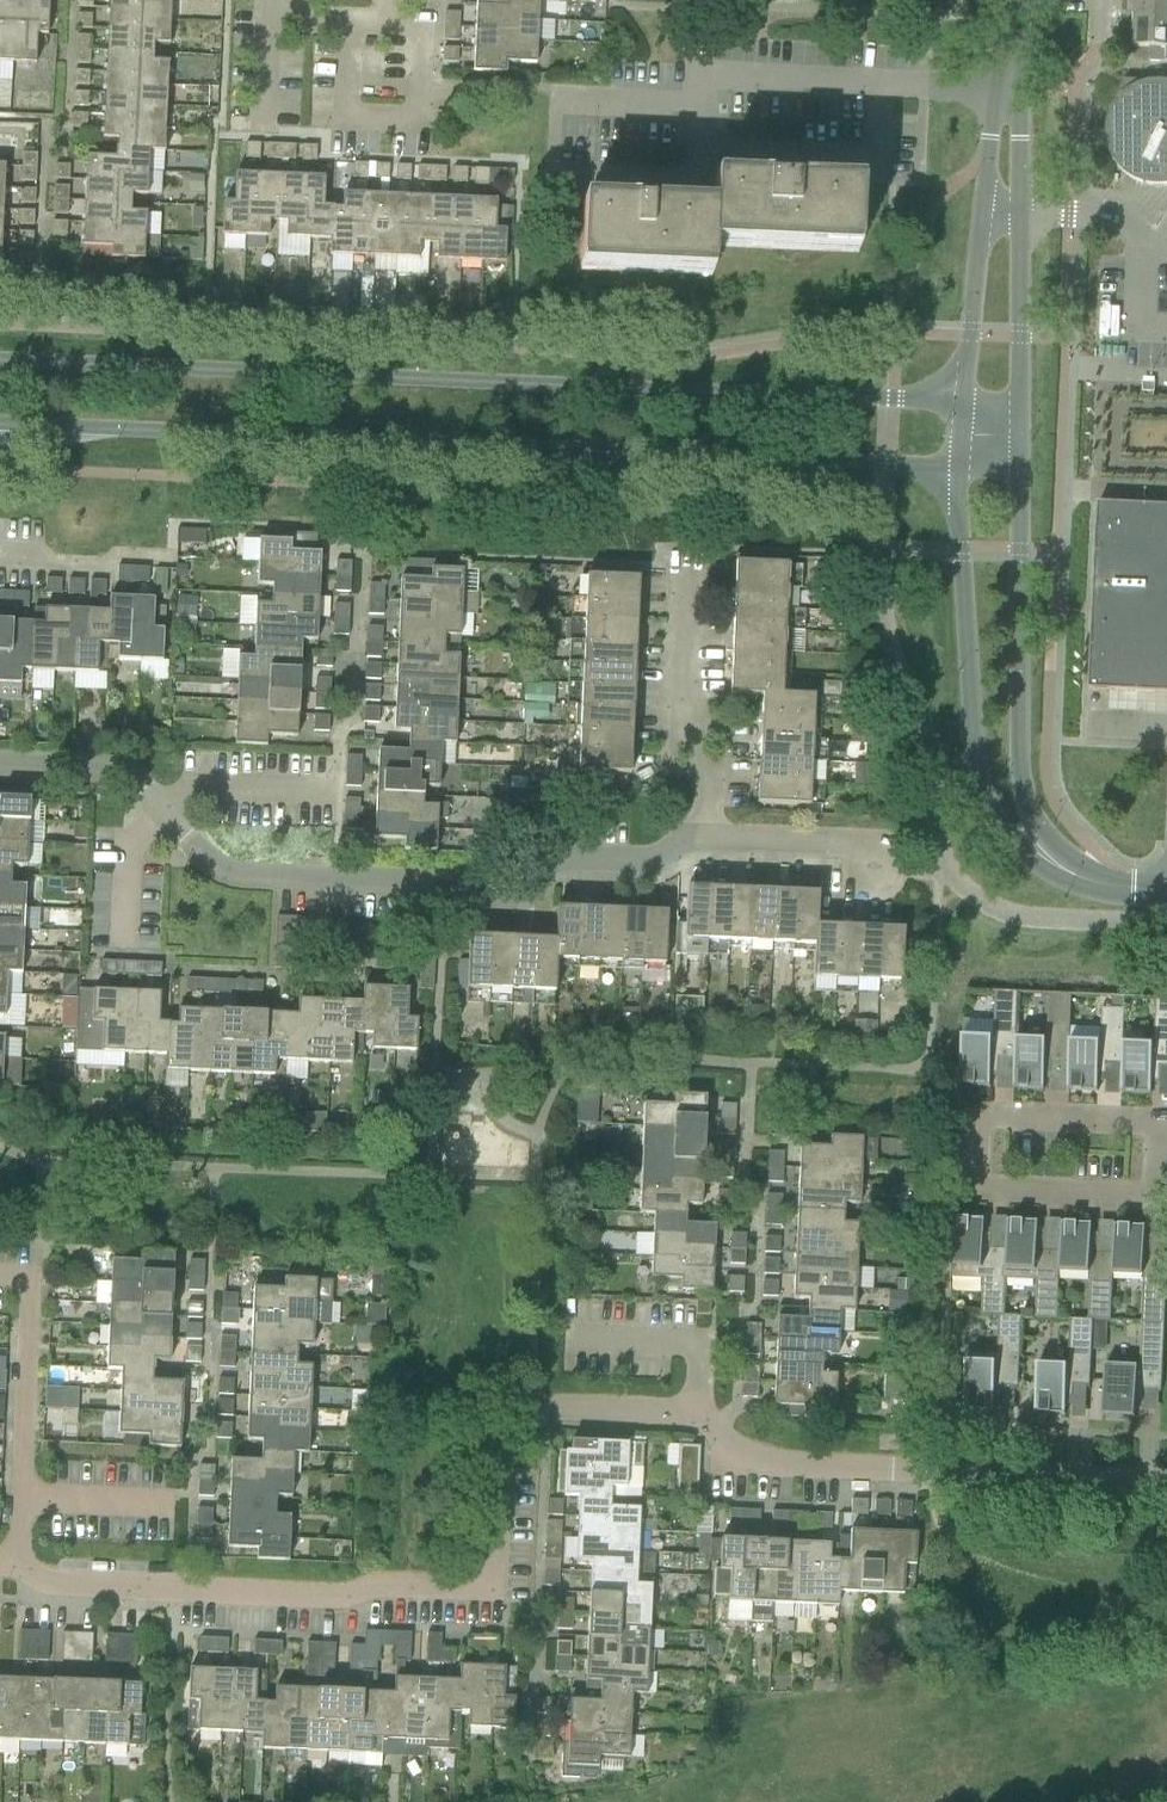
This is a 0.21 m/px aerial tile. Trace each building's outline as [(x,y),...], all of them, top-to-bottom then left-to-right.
[(77,7),(92,8),(92,0),(78,0),(77,7)] [(107,30),(137,32),(138,21),(170,22),(171,0),(139,0),(138,10),(108,9),(107,30)] [(108,9),(138,10),(139,0),(109,0),(108,9)] [(506,7),(476,6),(475,28),(507,30),(507,20),(537,21),(538,0),(506,0),(506,7)] [(1135,22),(1166,23),(1166,0),(1136,0),(1135,22)] [(13,64),(14,31),(24,32),(25,2),(3,1),(2,31),(0,31),(0,63),(13,64)] [(14,31),(13,64),(34,65),(36,35),(46,35),(48,3),(25,2),(24,32),(14,31)] [(444,27),(459,28),(459,14),(444,13),(444,27)] [(92,15),(77,15),(76,29),(91,30),(92,15)] [(475,28),(474,50),(506,51),(506,41),(536,43),(537,21),(507,20),(507,30),(475,28)] [(137,32),(107,30),(106,51),(153,53),(153,44),(169,45),(170,22),(138,21),(137,32)] [(1135,22),(1134,46),(1150,47),(1149,61),(1166,62),(1166,23),(1135,22)] [(459,28),(444,27),(443,41),(458,42),(459,28)] [(75,50),(90,51),(91,37),(76,36),(75,50)] [(506,51),(474,50),(473,72),(505,74),(505,63),(535,64),(536,43),(506,41),(506,51)] [(443,48),(442,63),(457,63),(458,49),(443,48)] [(90,51),(75,50),(75,64),(90,64),(90,51)] [(106,51),(105,72),(135,74),(135,85),(167,86),(168,64),(152,63),(153,53),(106,51)] [(89,72),(74,71),(74,85),(88,86),(89,72)] [(135,74),(105,72),(104,94),(134,95),(134,106),(166,107),(167,86),(135,85),(135,74)] [(1165,81),(1124,80),(1123,95),(1119,99),(1117,102),(1115,105),(1113,108),(1112,111),(1110,114),(1109,117),(1108,122),(1107,125),(1107,129),(1106,132),(1106,136),(1107,139),(1107,143),(1108,148),(1110,153),(1111,156),(1112,158),(1115,162),(1118,167),(1120,169),(1123,172),(1125,174),(1130,177),(1133,179),(1138,182),(1142,183),(1145,184),(1151,185),(1155,186),(1158,186),(1166,186),(1166,185),(1166,82),(1165,81)] [(73,92),(73,106),(87,107),(88,93),(73,92)] [(134,95),(104,94),(103,115),(133,116),(133,127),(165,129),(166,107),(134,106),(134,95)] [(72,114),(72,128),(86,129),(87,114),(72,114)] [(133,116),(103,115),(102,138),(117,139),(116,150),(149,151),(164,152),(165,129),(133,127),(133,116)] [(260,144),(246,144),(245,158),(259,159),(260,144)] [(280,160),(281,145),(267,144),(266,159),(280,160)] [(295,146),(281,145),(280,160),(295,161),(295,146)] [(301,161),(316,161),(316,147),(302,146),(301,161)] [(149,151),(116,150),(116,159),(86,158),(85,181),(115,182),(115,172),(148,173),(149,151)] [(22,153),(21,167),(36,168),(37,154),(22,153)] [(714,213),(712,244),(857,250),(860,190),(809,187),(780,185),(781,171),(784,171),(784,169),(753,168),(754,163),(752,163),(751,185),(715,183),(713,213),(714,213)] [(368,164),(353,164),(352,178),(367,179),(368,164)] [(388,180),(389,165),(375,164),(374,179),(388,180)] [(69,180),(69,166),(55,165),(54,179),(69,180)] [(410,181),(411,166),(396,165),(396,180),(410,181)] [(431,182),(432,167),(418,166),(417,181),(431,182)] [(36,168),(21,167),(21,182),(35,182),(36,168)] [(446,168),(432,167),(431,182),(445,182),(446,168)] [(467,168),(453,168),(452,183),(466,183),(467,168)] [(489,169),(474,169),(474,184),(488,184),(489,169)] [(513,171),(500,171),(500,182),(512,182),(513,171)] [(115,182),(85,181),(84,202),(131,204),(131,194),(147,195),(148,173),(115,172),(115,182)] [(257,205),(258,175),(236,174),(234,204),(224,203),(222,236),(246,237),(247,205),(257,205)] [(247,205),(246,237),(267,238),(268,222),(277,222),(280,176),(258,175),(257,205),(247,205)] [(280,176),(277,222),(287,223),(286,238),(310,239),(312,208),(299,207),(301,177),(280,176)] [(324,178),(301,177),(299,207),(312,208),(310,239),(330,240),(332,208),(323,208),(324,178)] [(54,186),(53,200),(68,201),(69,187),(54,186)] [(619,208),(583,207),(580,267),(711,273),(712,244),(714,213),(713,213),(677,211),(677,210),(648,209),(649,194),(652,194),(652,193),(621,191),(622,187),(620,187),(619,208)] [(20,204),(34,204),(35,190),(20,189),(20,204)] [(332,208),(330,240),(330,256),(352,257),(354,224),(365,225),(366,195),(343,194),(342,209),(332,208)] [(354,224),(352,257),(375,258),(376,225),(386,226),(388,196),(366,195),(365,225),(354,224)] [(376,225),(375,258),(398,259),(399,226),(408,227),(409,197),(388,196),(386,226),(376,225)] [(399,226),(398,259),(418,260),(419,244),(428,244),(430,198),(409,197),(408,227),(399,226)] [(451,199),(430,198),(428,244),(437,245),(437,260),(461,261),(462,229),(450,229),(451,199)] [(473,200),(451,199),(450,229),(462,229),(461,261),(481,262),(482,230),(471,230),(473,200)] [(68,201),(53,200),(52,214),(67,215),(68,201)] [(496,201),(473,200),(471,230),(482,230),(481,262),(504,263),(505,231),(494,231),(496,201)] [(131,204),(84,202),(83,223),(113,224),(112,237),(145,238),(146,214),(130,213),(131,204)] [(192,209),(191,228),(202,228),(203,226),(203,209),(192,209)] [(19,225),(33,226),(34,211),(19,211),(19,225)] [(67,222),(52,221),(51,236),(66,236),(67,222)] [(82,246),(107,247),(107,258),(144,259),(145,238),(112,237),(113,224),(83,223),(82,246)] [(18,247),(32,247),(33,233),(18,232),(18,247)] [(17,268),(31,269),(32,254),(17,254),(17,268)] [(1089,689),(1090,690),(1166,693),(1166,506),(1098,502),(1089,689)] [(179,529),(178,544),(205,545),(206,530),(179,529)] [(288,575),(319,576),(320,554),(290,552),(291,542),(259,540),(258,563),(289,564),(288,575)] [(400,579),(399,601),(430,602),(430,592),(461,593),(462,571),(446,570),(446,562),(406,560),(405,579),(400,579)] [(335,577),(350,578),(351,562),(336,561),(335,577)] [(289,564),(258,563),(257,586),(272,587),(272,596),(318,598),(319,576),(288,575),(289,564)] [(735,563),(734,587),(786,589),(800,590),(801,566),(735,563)] [(176,565),(176,576),(186,577),(186,566),(176,565)] [(132,583),(133,567),(117,567),(117,582),(132,583)] [(148,568),(133,567),(132,583),(148,583),(148,568)] [(531,567),(531,582),(544,582),(544,568),(531,567)] [(350,578),(335,577),(334,592),(349,593),(350,578)] [(585,599),(638,601),(639,579),(586,577),(585,599)] [(46,579),(45,594),(61,595),(61,579),(46,579)] [(84,581),(68,580),(67,595),(83,596),(84,581)] [(105,597),(105,581),(90,581),(89,596),(105,597)] [(368,599),(383,600),(384,585),(369,584),(368,599)] [(734,587),(733,608),(786,610),(786,589),(734,587)] [(13,592),(0,592),(0,607),(12,608),(13,592)] [(13,592),(12,608),(28,608),(28,593),(13,592)] [(399,601),(398,623),(429,624),(430,613),(461,614),(461,593),(430,592),(430,602),(399,601)] [(255,606),(254,627),(286,628),(286,618),(317,619),(318,598),(272,596),(271,607),(255,606)] [(108,612),(88,611),(87,642),(76,642),(74,672),(97,674),(98,644),(108,644),(110,597),(109,597),(108,612)] [(131,599),(110,597),(108,644),(118,645),(117,660),(139,661),(141,630),(130,629),(131,599)] [(176,597),(175,617),(193,618),(195,598),(176,597)] [(154,600),(131,599),(130,629),(141,630),(139,661),(162,662),(163,630),(153,629),(154,600)] [(383,600),(368,599),(367,615),(383,616),(383,600)] [(571,599),(570,620),(637,623),(638,601),(585,599),(571,599)] [(334,604),(333,620),(348,621),(349,605),(334,604)] [(786,610),(733,608),(732,628),(785,630),(785,631),(792,631),(804,632),(805,611),(786,610)] [(43,624),(33,623),(31,670),(53,671),(54,640),(65,641),(66,610),(44,609),(43,624)] [(88,611),(66,610),(65,641),(54,640),(53,671),(74,672),(76,642),(87,642),(88,611)] [(429,624),(398,623),(397,644),(443,646),(444,636),(460,637),(461,614),(430,613),(429,624)] [(286,628),(254,627),(253,648),(301,651),(301,641),(316,642),(317,619),(286,618),(286,628)] [(348,621),(333,620),(332,635),(348,636),(348,621)] [(637,623),(570,620),(569,642),(636,644),(637,623)] [(0,622),(0,653),(10,653),(11,623),(0,622)] [(20,685),(21,670),(31,670),(33,623),(11,623),(10,653),(0,653),(0,684),(20,685)] [(367,627),(366,643),(381,643),(382,628),(367,627)] [(785,630),(732,628),(731,650),(791,653),(792,631),(785,631),(785,630)] [(569,642),(568,663),(635,666),(636,644),(569,642)] [(381,643),(366,643),(366,658),(381,659),(381,643)] [(397,644),(396,665),(427,667),(427,677),(458,679),(459,656),(443,656),(443,646),(397,644)] [(301,651),(253,648),(252,659),(238,659),(237,680),(268,681),(269,671),(300,672),(301,651)] [(791,653),(731,650),(730,672),(790,674),(791,653)] [(316,667),(331,668),(332,652),(316,652),(316,667)] [(171,662),(170,677),(182,677),(183,662),(171,662)] [(635,666),(568,663),(567,684),(634,687),(635,666)] [(365,664),(365,680),(380,681),(381,665),(365,664)] [(427,667),(396,665),(395,687),(426,688),(426,699),(457,700),(458,679),(427,677),(427,667)] [(237,680),(236,701),(267,703),(268,692),(299,693),(300,672),(269,671),(268,681),(237,680)] [(790,674),(730,672),(729,695),(761,696),(761,695),(782,696),(789,696),(790,674)] [(314,694),(330,695),(330,679),(315,679),(314,694)] [(567,684),(566,706),(633,708),(634,687),(567,684)] [(364,686),(364,702),(379,702),(380,686),(364,686)] [(426,688),(395,687),(394,708),(425,710),(425,720),(456,722),(457,700),(426,699),(426,688)] [(236,701),(235,723),(266,724),(267,714),(298,715),(299,693),(268,692),(267,703),(236,701)] [(330,695),(314,694),(314,710),(329,710),(330,695)] [(761,696),(760,717),(819,720),(820,697),(789,696),(782,696),(761,695),(761,696)] [(633,708),(566,706),(565,727),(579,728),(632,731),(633,708)] [(363,707),(363,723),(378,724),(379,708),(363,707)] [(425,710),(394,708),(393,731),(409,732),(408,742),(440,743),(455,744),(456,722),(425,720),(425,710)] [(266,724),(235,723),(234,745),(266,747),(267,736),(297,737),(298,715),(267,714),(266,724)] [(313,732),(328,732),(329,717),(313,716),(313,732)] [(760,717),(759,739),(812,741),(818,741),(819,720),(760,717)] [(632,731),(579,728),(578,749),(631,751),(632,731)] [(812,741),(759,739),(758,760),(824,763),(825,742),(818,741),(812,741)] [(378,751),(377,773),(408,774),(408,764),(439,765),(440,743),(408,742),(408,752),(378,751)] [(631,751),(578,749),(577,772),(630,775),(631,751)] [(346,756),(345,771),(361,772),(361,757),(346,756)] [(824,763),(758,760),(757,782),(823,785),(824,763)] [(408,774),(377,773),(376,795),(422,797),(422,786),(438,787),(439,765),(408,764),(408,774)] [(361,772),(345,771),(345,787),(360,788),(361,772)] [(823,785),(757,782),(756,804),(822,807),(823,785)] [(376,795),(375,816),(406,817),(405,828),(436,829),(437,819),(447,820),(448,804),(437,804),(437,805),(421,804),(422,797),(376,795)] [(0,799),(0,822),(29,823),(30,800),(0,799)] [(344,799),(343,815),(359,815),(359,800),(344,799)] [(510,813),(492,812),(491,832),(509,833),(510,813)] [(359,815),(343,815),(343,830),(358,831),(359,815)] [(406,817),(375,816),(374,839),(404,840),(403,851),(435,852),(436,829),(405,828),(406,817)] [(27,844),(29,823),(0,822),(0,843),(27,844)] [(71,826),(71,840),(85,841),(85,827),(71,826)] [(11,876),(11,866),(26,867),(27,844),(0,843),(0,875),(11,876)] [(24,909),(25,886),(10,885),(11,876),(0,875),(0,908),(24,909)] [(684,925),(675,925),(675,956),(706,957),(706,941),(709,888),(686,887),(684,925)] [(709,888),(706,941),(728,942),(730,889),(709,888)] [(730,889),(728,942),(749,943),(752,890),(730,889)] [(749,943),(771,944),(773,891),(752,890),(749,943)] [(771,944),(770,951),(792,951),(795,892),(773,891),(771,944)] [(795,892),(792,951),(813,952),(813,946),(814,946),(815,926),(816,926),(818,893),(795,892)] [(23,930),(24,909),(0,908),(0,929),(23,930)] [(578,961),(580,909),(557,908),(555,940),(556,940),(555,960),(556,960),(578,961)] [(601,910),(580,909),(578,961),(599,962),(601,910)] [(623,911),(601,910),(599,962),(620,963),(623,911)] [(620,963),(642,964),(644,912),(634,911),(623,911),(620,963)] [(666,913),(644,912),(642,964),(664,966),(666,913)] [(291,947),(291,918),(276,917),(275,946),(291,947)] [(291,918),(291,947),(305,948),(306,918),(291,918)] [(812,978),(834,979),(836,927),(816,926),(815,926),(814,946),(813,946),(813,952),(812,978)] [(834,979),(857,980),(859,928),(836,927),(834,979)] [(857,980),(878,981),(880,929),(859,928),(857,980)] [(22,952),(23,930),(0,929),(0,951),(22,952)] [(878,981),(900,982),(903,929),(880,929),(878,981)] [(469,936),(466,989),(491,990),(492,937),(469,936)] [(491,990),(511,991),(513,938),(492,937),(491,990)] [(511,991),(533,992),(534,939),(513,938),(511,991)] [(533,992),(555,993),(556,960),(555,960),(556,940),(555,940),(534,939),(533,992)] [(291,947),(275,946),(274,969),(290,969),(291,947)] [(21,974),(22,952),(0,951),(0,973),(21,974)] [(420,958),(419,974),(433,975),(434,959),(420,958)] [(116,976),(116,962),(101,961),(100,975),(116,976)] [(116,962),(116,976),(137,977),(138,963),(116,962)] [(138,963),(137,977),(145,977),(161,978),(161,964),(138,963)] [(6,995),(6,973),(21,974),(0,973),(0,995),(6,995)] [(433,975),(419,974),(419,990),(433,990),(433,975)] [(62,979),(61,996),(78,997),(78,989),(79,980),(62,979)] [(202,993),(203,979),(187,979),(186,992),(202,993)] [(203,979),(202,993),(224,994),(224,980),(203,979)] [(246,981),(224,980),(224,994),(245,995),(246,981)] [(246,981),(245,995),(260,996),(261,982),(246,981)] [(363,987),(362,1002),(361,1035),(371,1035),(371,1050),(392,1051),(394,1020),(385,1019),(386,988),(363,987)] [(408,989),(386,988),(385,1019),(394,1020),(392,1051),(416,1052),(418,1020),(407,1019),(408,989)] [(76,1030),(75,1051),(124,1054),(126,1023),(114,1022),(115,991),(78,989),(78,997),(78,998),(76,1030)] [(137,992),(115,991),(114,1022),(126,1023),(124,1054),(146,1055),(147,1024),(136,1023),(137,992)] [(725,991),(724,1001),(734,1001),(734,995),(732,992),(725,991)] [(1015,1058),(1016,1039),(1018,992),(995,991),(995,992),(996,992),(994,1039),(993,1039),(993,1038),(963,1036),(960,1086),(991,1087),(992,1073),(999,1073),(999,1057),(1015,1058)] [(160,993),(137,992),(136,1023),(147,1024),(146,1055),(165,1056),(166,1056),(168,1023),(158,1023),(160,993)] [(1016,1039),(1015,1058),(1014,1088),(1045,1089),(1045,1075),(1052,1076),(1053,1060),(1069,1061),(1070,1041),(1072,996),(1075,996),(1075,994),(1046,993),(1046,995),(1050,995),(1048,1041),(1046,1041),(1047,1040),(1016,1039)] [(1113,996),(1112,1009),(1125,1009),(1125,997),(1113,996)] [(674,997),(673,1015),(687,1016),(701,1017),(702,998),(674,997)] [(1123,1062),(1121,1092),(1152,1093),(1152,1079),(1160,1079),(1161,1065),(1166,1066),(1166,998),(1156,997),(1154,1044),(1124,1043),(1123,1062)] [(76,1030),(78,998),(62,998),(61,1029),(76,1030)] [(297,1015),(287,1014),(285,1061),(306,1062),(307,1031),(319,1031),(321,1000),(298,999),(297,1015)] [(307,1031),(306,1062),(327,1063),(328,1032),(340,1032),(342,1001),(321,1000),(319,1031),(307,1031)] [(362,1002),(342,1001),(340,1032),(328,1032),(327,1063),(351,1064),(352,1034),(361,1035),(362,1002)] [(747,1006),(746,1026),(766,1027),(767,1007),(747,1006)] [(774,1007),(773,1027),(788,1028),(790,1008),(774,1007)] [(1123,1063),(1125,1009),(1112,1009),(1101,1008),(1101,1010),(1103,1010),(1101,1044),(1100,1043),(1100,1042),(1070,1041),(1069,1061),(1068,1090),(1098,1092),(1099,1073),(1106,1073),(1106,1062),(1123,1063)] [(166,1056),(165,1056),(165,1071),(188,1072),(190,1041),(199,1041),(201,1010),(178,1009),(177,1024),(168,1023),(166,1056)] [(190,1041),(188,1072),(209,1073),(211,1042),(221,1042),(223,1011),(201,1010),(199,1041),(190,1041)] [(211,1042),(209,1073),(231,1074),(233,1043),(243,1043),(245,1012),(223,1011),(221,1042),(211,1042)] [(266,1013),(245,1012),(243,1043),(233,1043),(231,1074),(253,1075),(255,1044),(264,1044),(266,1013)] [(791,1012),(790,1027),(808,1029),(809,1013),(791,1012)] [(287,1014),(266,1013),(264,1044),(255,1044),(253,1075),(274,1076),(275,1061),(285,1061),(287,1014)] [(585,1019),(585,1023),(595,1024),(595,1020),(595,1013),(585,1013),(585,1019)] [(710,1014),(709,1024),(723,1025),(724,1014),(710,1014)] [(640,1022),(640,1026),(653,1026),(653,1022),(654,1016),(640,1016),(640,1022)] [(566,1019),(557,1032),(562,1036),(565,1037),(573,1024),(571,1023),(566,1019)] [(853,1037),(853,1041),(875,1042),(875,1038),(876,1022),(854,1021),(853,1037)] [(817,1036),(817,1039),(830,1039),(831,1036),(831,1030),(817,1030),(817,1036)] [(674,1117),(705,1119),(706,1096),(674,1095),(671,1106),(643,1104),(642,1127),(673,1128),(674,1117)] [(105,1103),(104,1118),(118,1118),(119,1104),(105,1103)] [(720,1120),(735,1120),(736,1105),(720,1104),(720,1120)] [(642,1127),(641,1148),(672,1150),(673,1139),(704,1140),(705,1119),(674,1117),(673,1128),(642,1127)] [(735,1120),(720,1120),(719,1135),(734,1136),(735,1120)] [(249,1121),(249,1132),(262,1132),(262,1121),(249,1121)] [(830,1159),(861,1161),(862,1138),(830,1137),(829,1147),(799,1146),(798,1169),(829,1170),(830,1159)] [(641,1148),(640,1170),(671,1171),(672,1160),(703,1162),(704,1140),(673,1139),(672,1150),(641,1148)] [(733,1158),(734,1142),(719,1141),(718,1157),(733,1158)] [(768,1151),(767,1167),(782,1168),(783,1152),(768,1151)] [(829,1170),(798,1169),(797,1190),(828,1191),(829,1181),(860,1182),(861,1161),(830,1159),(829,1170)] [(640,1170),(639,1191),(670,1193),(671,1182),(702,1183),(703,1162),(672,1160),(671,1171),(640,1170)] [(717,1179),(733,1179),(733,1163),(718,1163),(717,1179)] [(782,1168),(767,1167),(767,1183),(782,1183),(782,1168)] [(797,1190),(796,1212),(843,1213),(843,1204),(859,1204),(860,1182),(829,1181),(828,1191),(797,1190)] [(639,1191),(638,1213),(685,1215),(686,1205),(701,1206),(702,1183),(671,1182),(670,1193),(639,1191)] [(731,1207),(732,1191),(717,1190),(716,1206),(731,1207)] [(765,1210),(781,1211),(781,1195),(766,1195),(765,1210)] [(781,1211),(765,1210),(765,1226),(780,1226),(781,1211)] [(796,1212),(795,1233),(826,1234),(826,1245),(857,1246),(858,1224),(843,1223),(843,1213),(796,1212)] [(685,1215),(638,1213),(638,1214),(654,1214),(653,1235),(683,1236),(683,1247),(714,1248),(715,1226),(685,1224),(685,1215)] [(1005,1278),(1007,1250),(991,1249),(991,1233),(984,1233),(985,1219),(955,1217),(952,1278),(982,1280),(982,1278),(984,1278),(982,1313),(980,1313),(980,1315),(1004,1316),(1005,1278)] [(1007,1250),(1005,1278),(1036,1279),(1036,1278),(1037,1278),(1036,1315),(1034,1315),(1034,1317),(1057,1318),(1060,1271),(1060,1252),(1044,1251),(1045,1235),(1038,1235),(1039,1221),(1008,1220),(1007,1249),(1007,1250)] [(1062,1222),(1060,1252),(1060,1271),(1090,1272),(1090,1271),(1091,1271),(1089,1318),(1088,1317),(1088,1319),(1093,1319),(1111,1320),(1113,1273),(1114,1254),(1098,1254),(1098,1238),(1091,1238),(1092,1224),(1062,1222)] [(1114,1254),(1113,1273),(1143,1275),(1143,1273),(1145,1273),(1143,1320),(1141,1320),(1141,1322),(1165,1323),(1166,1271),(1166,1254),(1166,1257),(1151,1256),(1152,1240),(1145,1240),(1146,1226),(1115,1225),(1114,1254)] [(730,1233),(729,1249),(745,1250),(745,1234),(730,1233)] [(795,1233),(794,1254),(825,1256),(825,1267),(856,1268),(857,1246),(826,1245),(826,1234),(795,1233)] [(653,1235),(652,1256),(682,1258),(682,1268),(713,1270),(714,1248),(683,1247),(683,1236),(653,1235)] [(780,1238),(764,1237),(764,1253),(779,1254),(780,1238)] [(745,1250),(729,1249),(729,1264),(744,1265),(745,1250)] [(904,1249),(903,1260),(912,1261),(913,1249),(904,1249)] [(111,1260),(110,1283),(141,1284),(142,1274),(173,1275),(174,1253),(142,1251),(141,1262),(111,1260)] [(825,1256),(794,1254),(793,1276),(824,1277),(824,1288),(855,1289),(856,1268),(825,1267),(825,1256)] [(682,1258),(652,1256),(650,1279),(680,1280),(680,1291),(712,1292),(713,1270),(682,1268),(682,1258)] [(763,1259),(763,1274),(778,1275),(778,1259),(763,1259)] [(188,1276),(203,1276),(204,1261),(189,1260),(188,1276)] [(394,1291),(393,1262),(376,1263),(377,1291),(394,1291)] [(141,1284),(110,1283),(109,1304),(140,1306),(141,1295),(172,1297),(173,1275),(142,1274),(141,1284)] [(203,1276),(188,1276),(187,1291),(203,1292),(203,1276)] [(824,1288),(824,1277),(793,1276),(792,1298),(808,1299),(807,1309),(839,1311),(854,1311),(855,1289),(824,1288)] [(743,1293),(743,1278),(728,1277),(727,1293),(743,1293)] [(253,1288),(252,1311),(283,1312),(284,1301),(327,1303),(331,1304),(332,1281),(284,1279),(283,1289),(253,1288)] [(665,1280),(664,1291),(679,1292),(680,1280),(665,1280)] [(896,1280),(896,1291),(911,1291),(912,1280),(896,1280)] [(762,1281),(762,1297),(777,1297),(777,1281),(762,1281)] [(889,1292),(888,1312),(910,1313),(910,1293),(889,1292)] [(222,1294),(221,1309),(236,1310),(237,1294),(222,1294)] [(140,1306),(109,1304),(108,1326),(139,1327),(140,1317),(171,1318),(172,1297),(141,1295),(140,1306)] [(283,1312),(252,1311),(251,1332),(282,1333),(283,1323),(314,1324),(330,1325),(330,1324),(326,1324),(327,1303),(284,1301),(283,1312)] [(696,1301),(695,1315),(709,1316),(710,1302),(696,1301)] [(202,1319),(202,1303),(187,1302),(186,1318),(202,1319)] [(384,1307),(365,1305),(364,1326),(377,1327),(383,1327),(384,1307)] [(838,1332),(839,1311),(807,1309),(778,1308),(777,1318),(776,1340),(806,1342),(807,1331),(838,1332)] [(236,1310),(221,1309),(220,1325),(236,1325),(236,1310)] [(898,1316),(897,1323),(901,1329),(908,1329),(909,1316),(898,1316)] [(997,1352),(966,1351),(964,1410),(994,1411),(995,1404),(995,1397),(1002,1397),(1002,1387),(1016,1387),(1017,1387),(1017,1390),(1019,1390),(1022,1316),(1004,1316),(1000,1316),(998,1353),(997,1353),(997,1352)] [(108,1326),(107,1347),(138,1349),(139,1338),(170,1339),(171,1318),(140,1317),(139,1327),(108,1326)] [(1093,1319),(1088,1319),(1070,1318),(1070,1320),(1071,1320),(1069,1366),(1068,1366),(1068,1365),(1038,1364),(1035,1413),(1066,1415),(1066,1403),(1067,1396),(1074,1396),(1074,1385),(1087,1386),(1088,1386),(1088,1388),(1090,1388),(1093,1319)] [(1094,1320),(1094,1331),(1103,1332),(1107,1328),(1108,1321),(1094,1320)] [(1165,1323),(1141,1322),(1141,1323),(1143,1323),(1141,1367),(1138,1367),(1138,1366),(1106,1364),(1103,1416),(1136,1418),(1136,1404),(1143,1404),(1144,1388),(1160,1389),(1160,1392),(1162,1392),(1165,1323)] [(251,1332),(250,1353),(297,1355),(297,1344),(313,1345),(314,1324),(283,1323),(282,1333),(251,1332)] [(185,1340),(201,1341),(201,1325),(186,1324),(185,1340)] [(745,1324),(744,1339),(760,1340),(760,1324),(745,1324)] [(776,1340),(775,1362),(821,1364),(822,1354),(837,1355),(838,1332),(807,1331),(806,1342),(776,1340)] [(219,1352),(234,1353),(235,1337),(220,1336),(219,1352)] [(107,1347),(106,1369),(153,1371),(154,1361),(169,1362),(170,1339),(139,1338),(138,1349),(107,1347)] [(760,1340),(744,1339),(744,1355),(759,1356),(760,1340)] [(184,1362),(200,1363),(200,1347),(185,1347),(184,1362)] [(884,1357),(884,1367),(908,1368),(909,1348),(896,1347),(895,1357),(884,1357)] [(234,1353),(219,1352),(218,1367),(234,1368),(234,1353)] [(250,1353),(249,1375),(280,1376),(280,1387),(311,1388),(312,1365),(296,1364),(297,1355),(250,1353)] [(821,1364),(775,1362),(774,1383),(805,1385),(804,1395),(835,1397),(836,1374),(821,1374),(821,1364)] [(742,1382),(758,1383),(758,1367),(743,1366),(742,1382)] [(153,1371),(106,1369),(106,1370),(121,1370),(120,1391),(151,1392),(151,1403),(182,1404),(183,1382),(153,1381),(153,1371)] [(280,1376),(249,1375),(248,1396),(279,1398),(279,1408),(310,1410),(311,1388),(280,1387),(280,1376)] [(233,1380),(218,1379),(217,1395),(233,1396),(233,1380)] [(883,1379),(882,1399),(907,1400),(908,1380),(883,1379)] [(758,1383),(742,1382),(742,1397),(757,1398),(758,1383)] [(805,1385),(774,1383),(773,1406),(803,1407),(802,1418),(834,1419),(835,1397),(804,1395),(805,1385)] [(45,1387),(44,1403),(62,1404),(63,1388),(45,1387)] [(63,1388),(62,1404),(77,1405),(78,1389),(63,1388)] [(120,1391),(119,1412),(150,1414),(150,1425),(181,1426),(182,1404),(151,1403),(151,1392),(120,1391)] [(279,1398),(248,1396),(247,1418),(278,1419),(278,1430),(309,1431),(310,1410),(279,1408),(279,1398)] [(233,1401),(217,1400),(216,1416),(232,1417),(233,1401)] [(77,1426),(77,1411),(62,1410),(61,1426),(77,1426)] [(905,1411),(890,1410),(889,1426),(904,1427),(905,1411)] [(150,1414),(119,1412),(118,1435),(148,1436),(148,1447),(180,1448),(181,1426),(150,1425),(150,1414)] [(346,1412),(345,1433),(367,1434),(368,1413),(346,1412)] [(278,1419),(247,1418),(246,1440),(261,1441),(261,1451),(293,1453),(308,1454),(309,1431),(278,1430),(278,1419)] [(216,1423),(215,1439),(231,1439),(231,1424),(216,1423)] [(592,1465),(627,1466),(641,1467),(642,1445),(644,1445),(644,1444),(571,1441),(570,1451),(565,1451),(565,1458),(558,1458),(557,1474),(565,1474),(591,1475),(592,1465)] [(676,1468),(698,1469),(699,1447),(677,1446),(676,1468)] [(231,1460),(230,1482),(261,1484),(261,1473),(292,1475),(293,1453),(261,1451),(260,1461),(231,1460)] [(591,1475),(565,1474),(564,1480),(557,1480),(556,1494),(563,1494),(563,1496),(578,1497),(624,1499),(624,1498),(625,1498),(627,1466),(592,1465),(591,1475)] [(198,1481),(213,1482),(214,1466),(199,1466),(198,1481)] [(698,1469),(676,1468),(675,1493),(697,1494),(698,1469)] [(230,1482),(229,1504),(275,1506),(276,1496),(291,1497),(292,1475),(261,1473),(261,1484),(230,1482)] [(213,1482),(198,1481),(197,1497),(213,1497),(213,1482)] [(624,1499),(578,1497),(577,1517),(608,1518),(607,1529),(638,1531),(640,1508),(624,1507),(624,1499)] [(562,1500),(547,1500),(546,1516),(561,1516),(562,1500)] [(851,1500),(850,1515),(866,1516),(867,1500),(851,1500)] [(889,1517),(890,1501),(874,1501),(873,1516),(889,1517)] [(895,1502),(893,1532),(892,1563),(882,1563),(880,1594),(902,1595),(902,1590),(913,1590),(916,1534),(901,1533),(902,1517),(910,1518),(911,1502),(895,1502)] [(229,1504),(228,1525),(259,1527),(258,1538),(289,1539),(290,1514),(275,1513),(275,1506),(229,1504)] [(197,1508),(196,1524),(211,1525),(212,1509),(197,1508)] [(696,1508),(695,1534),(698,1534),(709,1535),(711,1535),(712,1508),(696,1508)] [(744,1525),(745,1510),(729,1509),(728,1524),(744,1525)] [(760,1511),(745,1510),(744,1525),(759,1526),(760,1511)] [(787,1527),(787,1512),(771,1511),(771,1526),(787,1527)] [(787,1512),(787,1527),(802,1528),(803,1513),(787,1512)] [(831,1514),(815,1513),(815,1529),(830,1529),(831,1514)] [(608,1518),(577,1517),(576,1538),(606,1540),(606,1551),(637,1553),(638,1531),(607,1529),(608,1518)] [(546,1521),(545,1537),(560,1538),(561,1522),(546,1521)] [(211,1525),(196,1524),(195,1539),(211,1540),(211,1525)] [(259,1527),(228,1525),(227,1548),(257,1549),(256,1560),(288,1561),(289,1539),(258,1538),(259,1527)] [(848,1560),(840,1560),(839,1592),(859,1593),(860,1561),(871,1562),(872,1531),(850,1530),(848,1560)] [(860,1561),(859,1593),(880,1594),(882,1563),(892,1563),(893,1532),(872,1531),(871,1562),(860,1561)] [(807,1543),(806,1574),(816,1574),(815,1606),(838,1607),(839,1592),(840,1560),(848,1560),(849,1537),(840,1536),(839,1545),(830,1544),(807,1543)] [(606,1540),(576,1538),(575,1561),(590,1562),(590,1572),(636,1574),(637,1553),(606,1551),(606,1540)] [(742,1571),(743,1540),(720,1539),(719,1570),(714,1570),(713,1596),(728,1597),(727,1621),(750,1622),(751,1603),(752,1571),(742,1571)] [(765,1541),(743,1540),(742,1571),(752,1571),(751,1603),(750,1622),(771,1623),(772,1604),(773,1573),(764,1573),(765,1541)] [(786,1542),(765,1541),(764,1573),(773,1573),(772,1604),(795,1605),(796,1574),(785,1573),(786,1542)] [(807,1543),(786,1542),(785,1573),(796,1574),(795,1605),(815,1606),(816,1574),(806,1574),(807,1543)] [(545,1544),(544,1560),(559,1560),(560,1545),(545,1544)] [(559,1571),(544,1570),(543,1586),(558,1587),(559,1571)] [(636,1574),(590,1572),(589,1594),(621,1596),(621,1606),(652,1608),(653,1585),(636,1584),(636,1574)] [(589,1594),(588,1616),(620,1617),(620,1628),(651,1630),(652,1608),(621,1606),(621,1596),(589,1594)] [(557,1598),(557,1614),(572,1615),(573,1599),(557,1598)] [(572,1615),(557,1614),(556,1630),(571,1630),(572,1615)] [(620,1617),(588,1616),(587,1637),(619,1639),(619,1650),(649,1651),(651,1630),(620,1628),(620,1617)] [(692,1624),(692,1631),(705,1632),(706,1625),(692,1624)] [(33,1661),(35,1631),(20,1631),(19,1660),(33,1661)] [(49,1632),(35,1631),(33,1661),(47,1661),(49,1632)] [(349,1721),(348,1752),(347,1766),(369,1767),(370,1753),(381,1754),(382,1738),(383,1692),(370,1692),(370,1682),(375,1682),(376,1661),(379,1661),(380,1632),(364,1631),(363,1646),(363,1660),(362,1680),(361,1691),(360,1721),(349,1721)] [(383,1692),(382,1738),(404,1739),(405,1709),(415,1709),(417,1679),(403,1678),(404,1662),(409,1662),(411,1633),(396,1632),(393,1693),(383,1692)] [(76,1663),(78,1633),(62,1633),(61,1662),(76,1663)] [(78,1633),(76,1663),(91,1663),(93,1634),(78,1633)] [(439,1664),(440,1649),(441,1634),(427,1634),(425,1663),(439,1664)] [(119,1665),(120,1635),(105,1635),(104,1664),(119,1665)] [(136,1636),(120,1635),(119,1665),(134,1665),(136,1636)] [(482,1651),(483,1636),(469,1636),(468,1650),(482,1651)] [(483,1636),(482,1651),(497,1652),(497,1637),(483,1636)] [(619,1639),(587,1637),(586,1658),(618,1659),(618,1671),(648,1673),(649,1651),(619,1650),(619,1639)] [(213,1653),(213,1638),(199,1638),(199,1653),(213,1653)] [(228,1639),(213,1638),(213,1653),(227,1654),(228,1639)] [(266,1656),(267,1641),(253,1640),(253,1655),(266,1656)] [(281,1642),(267,1641),(266,1656),(281,1657),(281,1642)] [(556,1642),(555,1656),(570,1657),(571,1642),(556,1642)] [(707,1642),(706,1657),(718,1657),(719,1643),(707,1642)] [(319,1677),(320,1644),(307,1643),(305,1677),(319,1677)] [(335,1644),(320,1644),(319,1677),(333,1678),(335,1644)] [(363,1660),(363,1646),(350,1645),(348,1679),(362,1680),(363,1660)] [(454,1650),(440,1649),(439,1664),(453,1664),(454,1650)] [(570,1657),(555,1656),(554,1673),(570,1673),(570,1657)] [(618,1659),(586,1658),(585,1681),(600,1682),(600,1692),(632,1694),(647,1695),(648,1673),(618,1671),(618,1659)] [(459,1665),(459,1681),(460,1681),(458,1712),(468,1712),(468,1728),(490,1729),(492,1698),(480,1697),(481,1666),(459,1665)] [(515,1668),(481,1666),(480,1697),(492,1698),(490,1729),(512,1730),(515,1668)] [(212,1669),(189,1668),(187,1730),(198,1730),(221,1731),(222,1700),(211,1700),(212,1669)] [(234,1670),(212,1669),(211,1700),(222,1700),(221,1731),(242,1732),(243,1701),(233,1701),(234,1670)] [(256,1671),(234,1670),(233,1701),(243,1701),(242,1732),(261,1733),(262,1733),(264,1702),(255,1701),(256,1671)] [(10,1710),(11,1679),(0,1678),(0,1709),(10,1710)] [(19,1742),(20,1710),(31,1710),(32,1680),(11,1679),(10,1710),(0,1709),(0,1741),(19,1742)] [(425,1758),(425,1749),(425,1740),(426,1740),(428,1710),(436,1710),(438,1680),(417,1679),(415,1709),(405,1709),(404,1739),(403,1757),(425,1758)] [(20,1710),(19,1742),(40,1743),(42,1711),(52,1711),(54,1681),(32,1680),(31,1710),(20,1710)] [(426,1740),(425,1740),(425,1749),(457,1750),(458,1712),(460,1681),(459,1681),(438,1680),(436,1710),(428,1710),(426,1740)] [(42,1711),(40,1743),(62,1744),(63,1712),(74,1712),(75,1682),(54,1681),(52,1711),(42,1711)] [(63,1712),(62,1744),(83,1744),(85,1713),(95,1713),(97,1683),(75,1682),(74,1712),(63,1712)] [(118,1684),(97,1683),(95,1713),(85,1713),(83,1744),(105,1745),(106,1714),(117,1714),(118,1684)] [(141,1685),(118,1684),(117,1714),(106,1714),(105,1745),(142,1747),(143,1717),(140,1717),(141,1685)] [(262,1733),(261,1733),(261,1749),(283,1750),(285,1718),(295,1718),(296,1689),(275,1688),(274,1702),(264,1702),(262,1733)] [(285,1718),(283,1750),(305,1750),(307,1719),(317,1719),(318,1690),(296,1689),(295,1718),(285,1718)] [(307,1719),(305,1750),(326,1751),(327,1720),(338,1721),(339,1690),(318,1690),(317,1719),(307,1719)] [(327,1720),(326,1751),(348,1752),(349,1721),(360,1721),(361,1691),(339,1690),(338,1721),(327,1720)] [(632,1694),(600,1692),(599,1701),(569,1700),(568,1722),(600,1723),(601,1714),(631,1715),(632,1694)] [(553,1715),(553,1700),(537,1698),(537,1714),(553,1715)] [(600,1723),(568,1722),(567,1744),(599,1745),(599,1735),(630,1737),(631,1715),(601,1714),(600,1723)] [(536,1721),(536,1742),(551,1743),(551,1738),(552,1721),(536,1721)] [(567,1744),(567,1745),(562,1745),(560,1778),(597,1779),(598,1758),(629,1759),(630,1737),(599,1735),(599,1745),(567,1744)] [(551,1743),(536,1742),(535,1758),(550,1759),(551,1743)] [(185,1801),(202,1801),(202,1797),(197,1791),(185,1791),(185,1801)]
